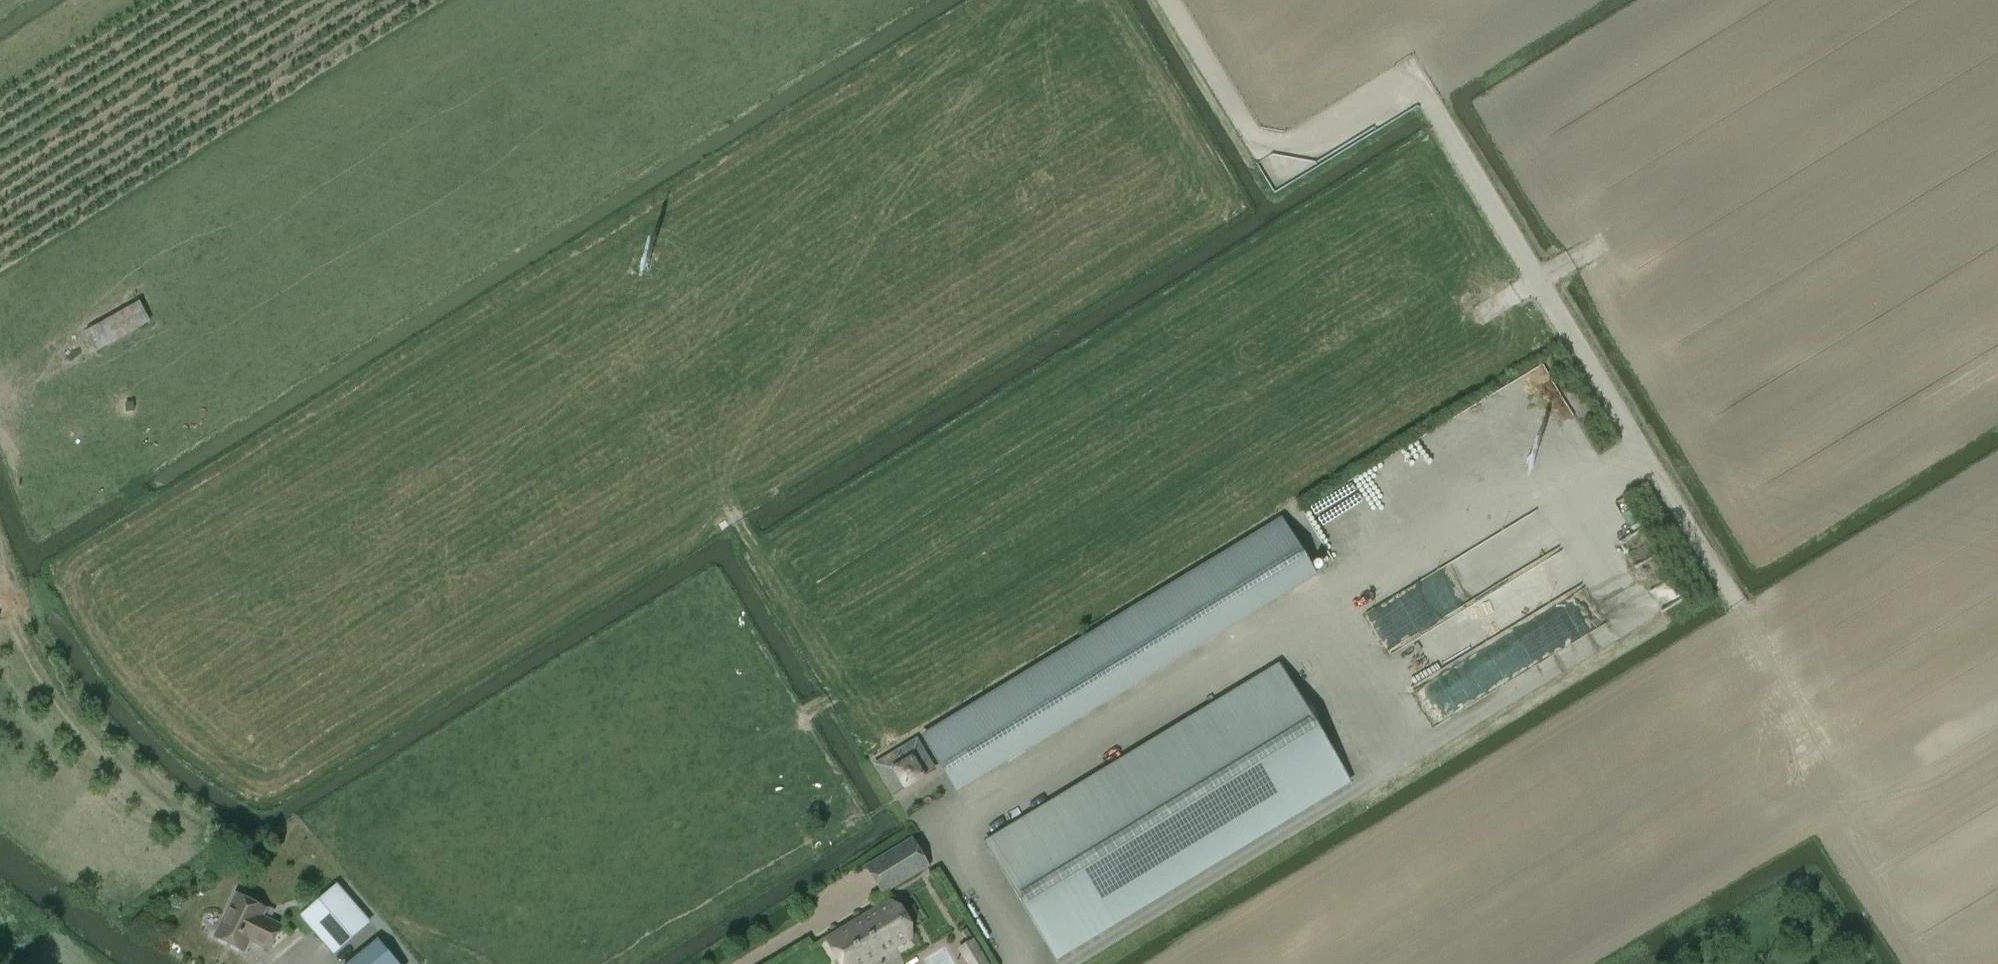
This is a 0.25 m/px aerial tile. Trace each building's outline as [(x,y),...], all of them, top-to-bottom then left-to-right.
[(140,301),(85,332),(96,352),(150,321),(140,301)] [(1284,521),(924,738),(956,792),(1316,575),(1284,521)] [(1381,650),(1407,642),(1398,615),(1388,619),(1384,605),(1368,610),(1381,650)] [(1398,661),(1399,681),(1420,680),(1419,660),(1398,661)] [(1346,781),(1278,669),(988,844),(1056,957),(1346,781)] [(928,866),(913,840),(867,867),(883,893),(928,866)] [(371,922),(337,883),(300,916),(334,955),(371,922)] [(244,951),(250,939),(269,949),(281,926),(262,916),(266,908),(236,893),(215,935),(244,951)] [(889,901),(826,939),(840,963),(870,963),(871,963),(865,953),(891,938),(897,948),(911,939),(889,901)] [(956,947),(966,963),(990,963),(973,936),(956,947)]
